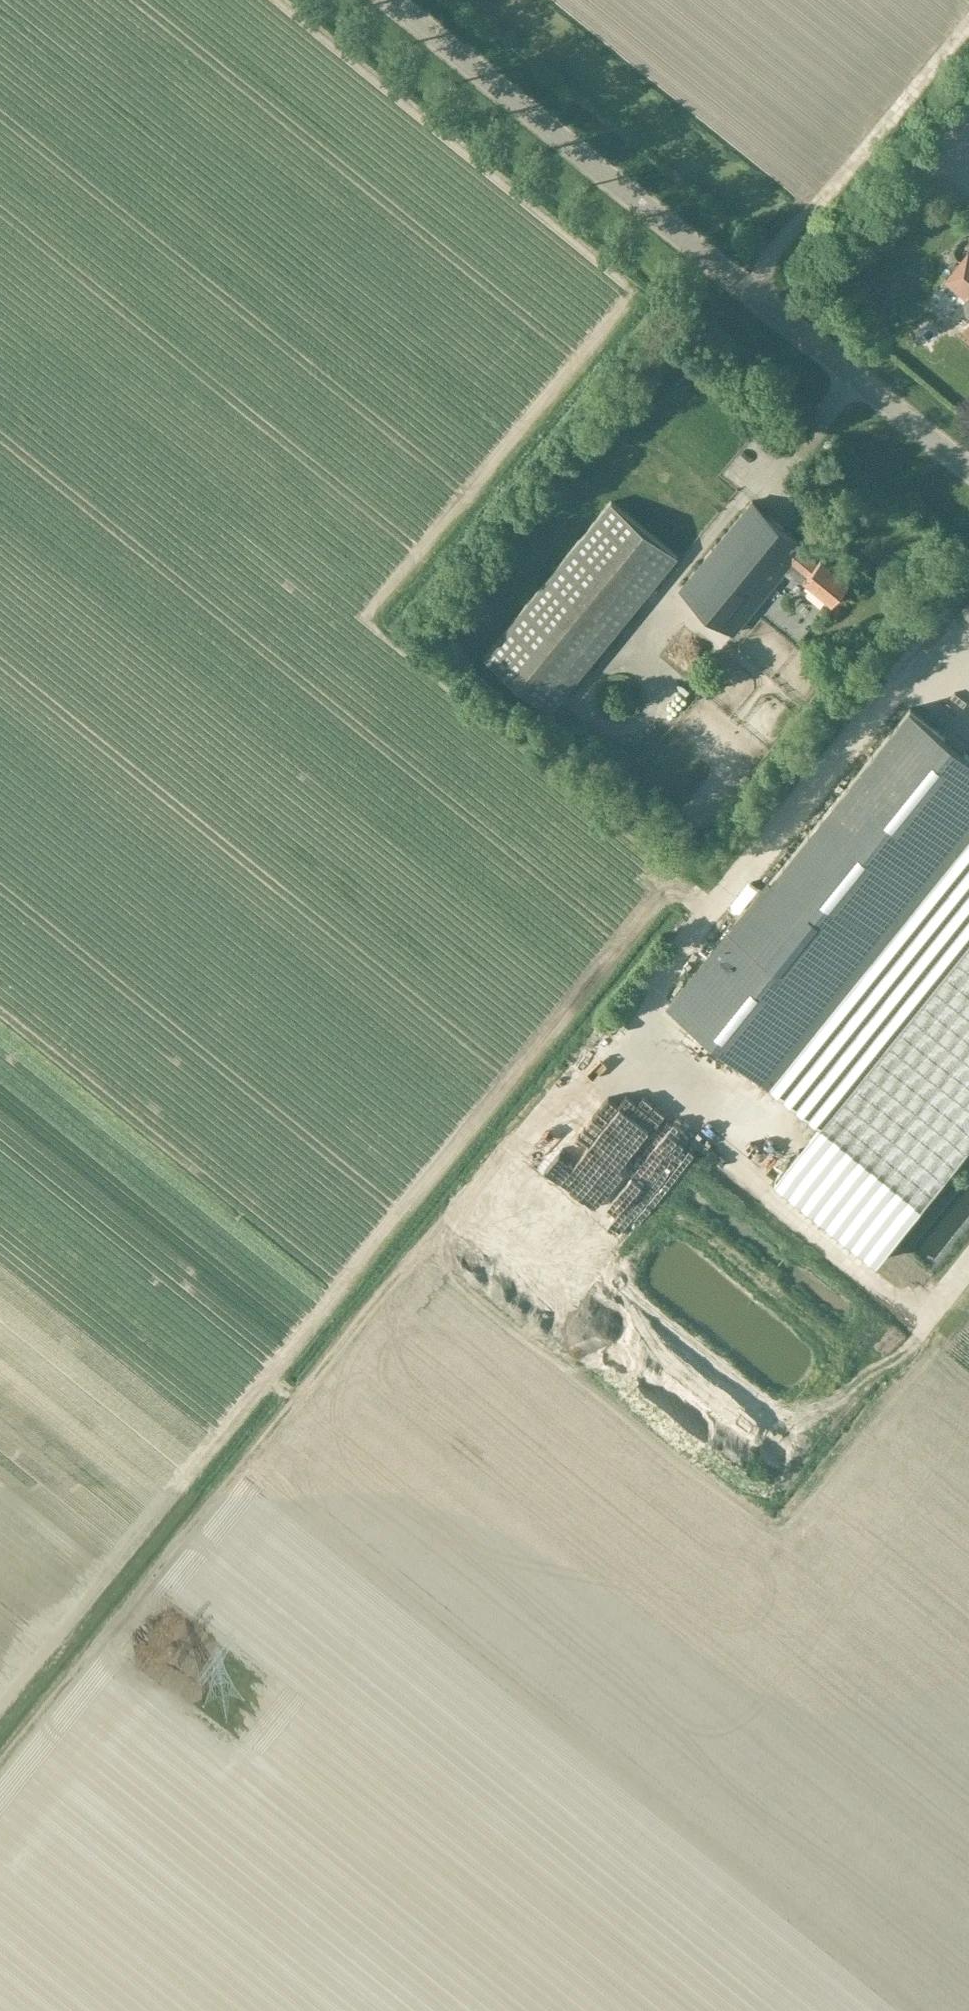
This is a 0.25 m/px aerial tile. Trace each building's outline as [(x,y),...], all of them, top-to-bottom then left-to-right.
[(968,252),(946,280),(967,298),(965,301),(963,305),(964,312),(966,315),(968,318),(968,253),(968,252)] [(612,501),(486,658),(552,711),(678,555),(612,501)] [(833,601),(850,581),(821,558),(818,561),(803,549),(806,545),(753,501),(681,589),(735,633),(785,572),(793,578),(804,581),(806,578),(833,601)] [(671,1005),(770,1084),(949,859),(968,834),(968,756),(910,708),(671,1005)] [(770,1084),(817,1121),(771,1178),(877,1262),(968,1146),(968,834),(770,1084)] [(679,1133),(689,1119),(678,1111),(668,1125),(679,1133)] [(588,1120),(582,1130),(601,1143),(608,1134),(588,1120)]
